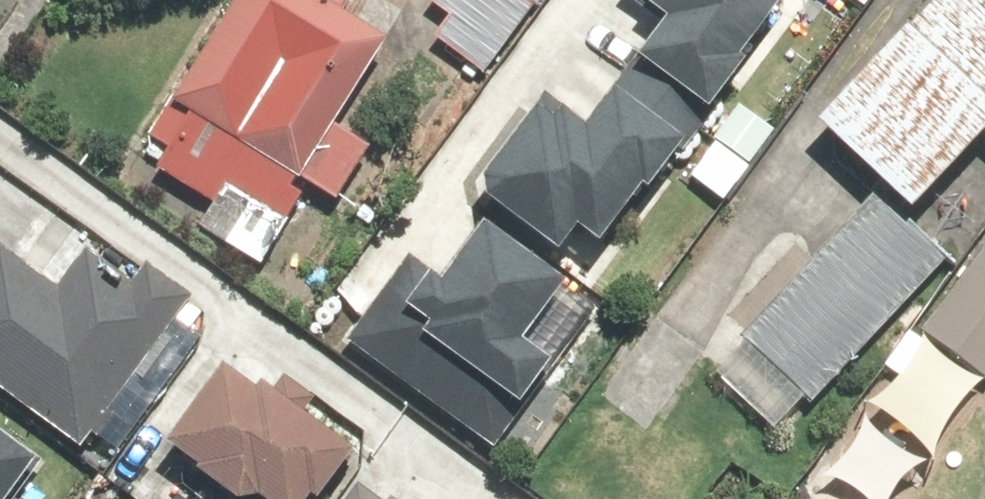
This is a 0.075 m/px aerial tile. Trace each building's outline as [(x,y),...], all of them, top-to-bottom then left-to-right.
[(395,55),(327,8),(333,0),(234,0),(160,106),(180,120),(148,166),(210,209),(195,230),(256,271),(285,229),(278,223),(395,55)] [(529,0),(431,0),(429,3),(447,15),(429,40),(482,78),(535,4),(529,0)] [(632,4),(662,26),(642,52),(717,109),(786,16),(764,0),(634,0),(632,4)] [(815,122),(909,216),(983,142),(984,143),(984,0),(937,0),(815,122)] [(548,99),(472,188),(555,260),(576,235),(592,249),(703,119),(640,64),(584,129),(548,99)] [(889,266),(849,228),(742,342),(754,353),(722,387),(772,434),(805,399),(811,405),(943,265),(915,238),(889,266)] [(404,262),(345,346),(492,449),(552,365),(524,346),(564,289),(482,231),(442,289),(404,262)] [(868,408),(937,456),(984,387),(984,242),(868,408)] [(78,447),(184,303),(139,270),(129,284),(87,253),(59,291),(0,248),(0,390),(78,447)] [(165,447),(221,498),(247,498),(250,497),(252,498),(313,498),(351,457),(306,416),(316,404),(289,379),(268,401),(235,371),(165,447)] [(856,421),(812,486),(831,498),(907,498),(927,470),(856,421)] [(35,468),(0,442),(0,498),(12,498),(35,468)] [(360,487),(350,498),(374,498),(360,487)]
